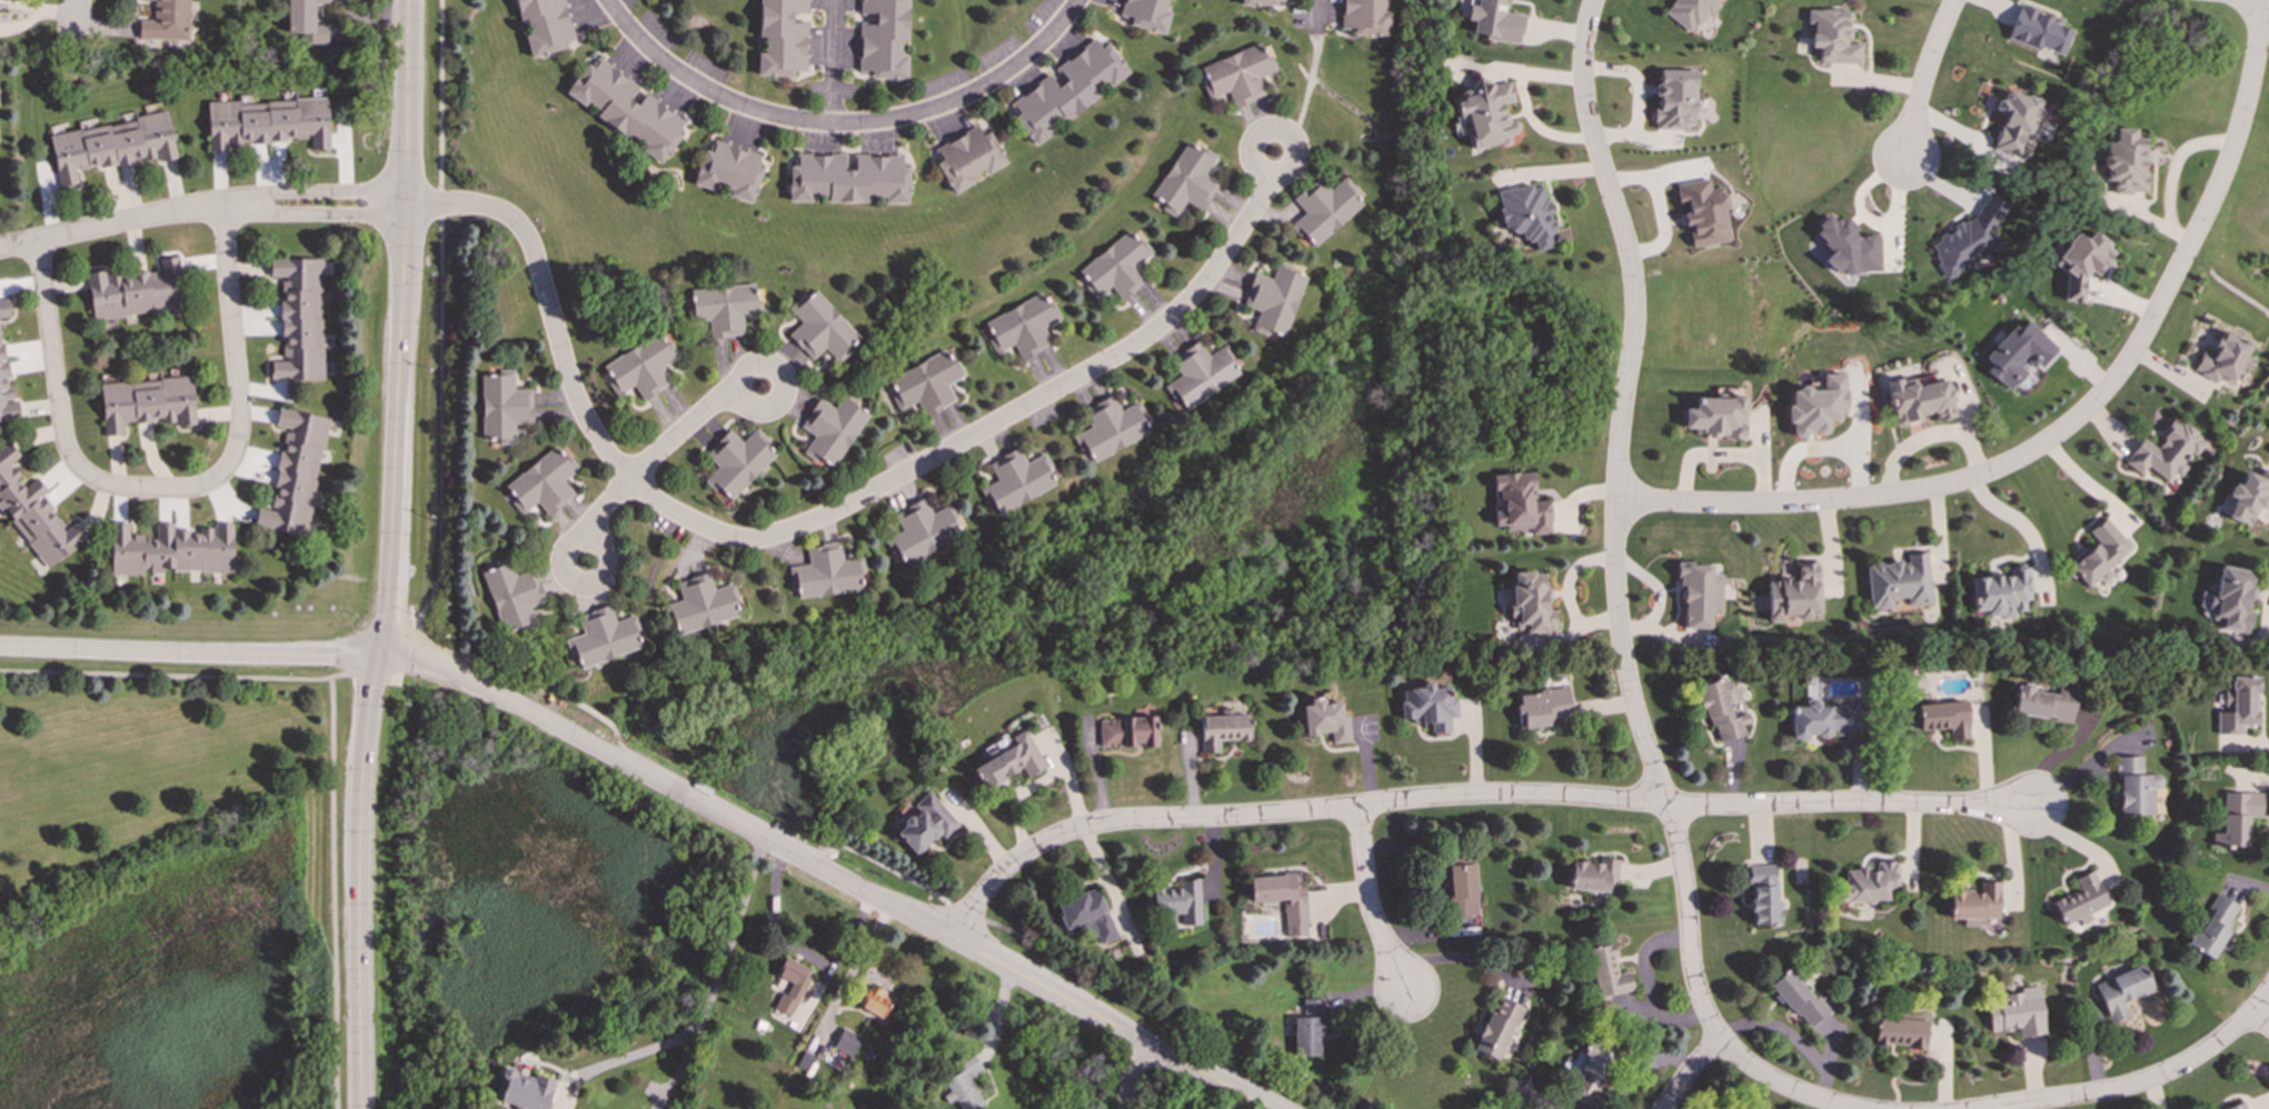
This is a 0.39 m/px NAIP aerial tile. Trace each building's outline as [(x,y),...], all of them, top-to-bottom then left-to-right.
[(152,20),(139,20),(138,41),(187,42),(188,0),(152,0),(152,20)] [(309,33),(309,43),(342,44),(342,24),(314,24),(314,3),(327,3),(327,0),(287,0),(287,33),(309,33)] [(564,0),(513,0),(518,21),(525,19),(529,34),(524,36),(529,58),(565,49),(564,42),(574,39),(564,0)] [(793,77),(793,70),(805,70),(805,23),(790,23),(790,13),(806,13),(806,0),(758,0),(758,37),(763,37),(763,53),(756,52),(756,77),(793,77)] [(906,56),(905,56),(906,0),(860,0),(859,14),(875,14),(874,24),(859,23),(858,70),(870,71),(870,79),(906,79),(906,56)] [(1168,12),(1163,10),(1166,0),(1123,0),(1119,14),(1131,17),(1128,26),(1163,34),(1168,12)] [(1353,28),(1353,36),(1389,36),(1390,12),(1383,12),(1383,0),(1342,0),(1342,28),(1353,28)] [(1524,14),(1505,12),(1507,0),(1477,0),(1476,6),(1469,4),(1466,19),(1474,20),(1472,36),(1520,43),(1524,14)] [(1663,12),(1691,34),(1718,0),(1672,0),(1663,12)] [(2007,37),(2061,57),(2072,27),(2017,7),(2007,37)] [(1861,63),(1861,43),(1849,43),(1849,9),(1807,9),(1807,23),(1811,23),(1811,48),(1818,48),(1818,63),(1861,63)] [(1034,142),(1098,96),(1094,90),(1105,81),(1109,87),(1128,73),(1106,43),(1101,48),(1094,39),(1056,67),(1065,80),(1056,86),(1048,76),(1007,106),(1034,142)] [(1200,66),(1212,97),(1226,91),(1232,108),(1264,96),(1257,77),(1276,70),(1270,54),(1263,58),(1258,44),(1200,66)] [(565,93),(584,106),(586,102),(599,110),(594,118),(661,162),(687,122),(638,91),(641,88),(598,60),(593,68),(585,62),(565,93)] [(1695,70),(1655,69),(1655,128),(1694,129),(1695,70)] [(1473,149),(1511,143),(1510,133),(1520,131),(1517,120),(1506,121),(1504,104),(1514,102),(1511,81),(1489,84),(1487,79),(1473,81),(1475,92),(1462,94),(1462,99),(1455,100),(1457,118),(1467,117),(1473,149)] [(2018,156),(2022,137),(2030,139),(2034,119),(2053,123),(2058,104),(2003,91),(2001,99),(1996,98),(1992,112),(2001,114),(1992,150),(2018,156)] [(207,102),(208,146),(309,142),(309,150),(328,150),(327,99),(207,102)] [(49,133),(58,187),(81,182),(80,170),(157,158),(157,162),(175,159),(168,114),(49,133)] [(1006,164),(989,131),(982,136),(977,127),(935,148),(941,160),(936,162),(952,192),(1006,164)] [(2143,193),(2144,137),(2132,137),(2132,128),(2112,128),(2112,141),(2103,141),(2102,180),(2111,180),(2111,193),(2143,193)] [(1152,197),(1164,203),(1161,209),(1175,218),(1184,201),(1202,211),(1218,181),(1206,174),(1215,158),(1184,140),(1152,197)] [(753,203),(762,169),(756,167),(759,154),(714,142),(711,151),(703,149),(693,183),(728,193),(727,197),(753,203)] [(789,202),(813,202),(813,196),(828,196),(828,201),(884,201),(884,203),(908,204),(908,168),(900,168),(900,156),(854,154),(854,170),(845,170),(845,154),(797,154),(797,166),(789,166),(789,202)] [(1364,203),(1343,178),(1328,190),(1318,177),(1292,199),(1303,212),(1288,226),(1300,238),(1304,234),(1314,247),(1364,203)] [(1690,247),(1728,241),(1723,210),(1725,210),(1722,187),(1710,189),(1709,179),(1674,183),(1678,207),(1683,206),(1690,247)] [(1495,192),(1502,227),(1510,224),(1511,234),(1522,232),(1523,243),(1533,241),(1534,249),(1556,244),(1544,182),(1495,192)] [(2003,242),(1990,233),(2008,207),(1989,193),(1976,213),(1927,246),(1949,279),(2003,242)] [(1880,271),(1878,234),(1857,236),(1855,218),(1820,220),(1822,266),(1832,264),(1832,273),(1880,271)] [(1154,254),(1141,237),(1135,241),(1127,231),(1077,269),(1098,297),(1111,288),(1121,300),(1145,281),(1135,269),(1154,254)] [(2062,301),(2082,302),(2083,272),(2097,273),(2097,270),(2110,271),(2110,262),(2108,262),(2109,237),(2088,236),(2088,237),(2063,234),(2061,269),(2064,269),(2062,301)] [(86,272),(92,320),(166,311),(167,319),(185,317),(177,257),(158,259),(160,270),(106,277),(105,270),(86,272)] [(322,379),(320,259),(269,259),(269,278),(280,277),(281,360),(270,360),(270,380),(322,379)] [(1242,306),(1257,310),(1252,330),(1267,336),(1268,331),(1285,337),(1305,276),(1291,271),(1293,266),(1276,260),(1271,278),(1253,272),(1242,306)] [(689,289),(691,321),(708,320),(708,338),(743,336),(742,318),(756,317),(754,284),(689,289)] [(859,338),(814,289),(802,300),(799,297),(787,308),(800,322),(787,334),(810,360),(824,348),(836,360),(859,338)] [(984,320),(993,338),(988,340),(995,353),(1015,346),(1021,359),(1051,346),(1043,327),(1055,321),(1043,293),(984,320)] [(10,317),(8,299),(0,300),(0,318),(10,317)] [(20,419),(18,400),(10,401),(0,318),(0,422),(20,419)] [(1982,358),(1990,364),(1984,370),(2008,391),(2024,372),(2019,367),(2023,361),(2033,371),(2056,348),(2026,321),(2019,329),(2013,323),(1982,358)] [(2251,342),(2222,331),(2212,356),(2201,350),(2193,370),(2231,386),(2239,368),(2247,371),(2251,359),(2246,357),(2251,342)] [(603,364),(619,393),(634,386),(641,400),(670,382),(661,367),(678,357),(669,342),(665,346),(657,332),(603,364)] [(1242,373),(1223,344),(1207,356),(1198,341),(1170,360),(1180,376),(1168,382),(1186,409),(1242,373)] [(947,383),(964,376),(952,348),(888,377),(896,394),(892,396),(898,410),(918,401),(925,416),(955,402),(947,383)] [(481,439),(499,439),(499,443),(515,443),(515,424),(531,423),(531,390),(514,390),(514,369),(497,370),(497,374),(481,374),(481,439)] [(1884,384),(1894,424),(1932,416),(1933,421),(1954,417),(1943,370),(1884,384)] [(1844,373),(1821,374),(1821,381),(1807,382),(1807,388),(1790,389),(1790,403),(1785,403),(1787,423),(1791,423),(1792,438),(1808,437),(1807,433),(1828,432),(1827,421),(1839,421),(1838,413),(1845,413),(1844,373)] [(100,382),(103,436),(122,434),(121,426),(195,421),(192,378),(100,382)] [(1093,462),(1150,433),(1141,418),(1145,416),(1137,401),(1119,410),(1112,396),(1082,410),(1091,428),(1073,437),(1081,451),(1085,448),(1093,462)] [(1744,397),(1693,396),(1693,409),(1682,408),(1682,429),(1693,429),(1693,432),(1704,432),(1703,436),(1724,436),(1724,439),(1743,440),(1744,397)] [(866,413),(839,397),(833,408),(817,398),(799,427),(813,436),(802,453),(815,462),(817,459),(833,468),(866,413)] [(328,418),(278,408),(275,426),(287,428),(281,452),(280,452),(273,483),(276,483),(271,510),(257,508),(253,527),(306,537),(311,504),(320,507),(324,493),(314,492),(328,418)] [(2124,464),(2129,467),(2140,474),(2146,467),(2152,470),(2153,471),(2177,480),(2187,467),(2182,463),(2190,453),(2195,456),(2203,443),(2196,437),(2197,432),(2190,427),(2171,419),(2167,424),(2160,441),(2154,448),(2146,440),(2141,438),(2130,452),(2124,464)] [(704,454),(716,467),(703,481),(715,492),(719,489),(730,500),(774,454),(763,443),(767,440),(755,428),(742,442),(728,430),(704,454)] [(43,569),(89,536),(77,519),(66,528),(43,496),(48,492),(37,477),(26,486),(10,463),(20,456),(9,442),(0,449),(0,510),(43,569)] [(505,484),(515,499),(511,501),(520,514),(537,502),(547,516),(574,496),(564,480),(579,468),(569,454),(564,459),(555,447),(505,484)] [(1057,484),(1043,454),(1025,462),(1018,448),(987,462),(995,480),(976,489),(991,517),(1057,484)] [(2256,507),(2261,509),(2268,493),(2268,494),(2268,471),(2261,468),(2258,477),(2245,471),(2239,486),(2231,483),(2226,498),(2232,500),(2226,518),(2248,527),(2256,507)] [(1532,472),(1491,474),(1492,490),(1500,490),(1501,512),(1494,512),(1494,526),(1504,526),(1504,530),(1530,529),(1530,534),(1550,533),(1548,501),(1533,501),(1532,472)] [(893,513),(902,531),(885,539),(892,553),(897,551),(904,565),(963,534),(948,504),(931,513),(924,499),(893,513)] [(233,571),(233,524),(214,524),(214,528),(199,528),(199,531),(173,531),(173,524),(156,524),(156,536),(129,537),(129,523),(110,523),(111,575),(143,575),(143,572),(163,572),(233,571)] [(808,565),(788,567),(790,583),(795,582),(797,598),(860,591),(858,573),(864,573),(862,557),(842,559),(839,542),(806,546),(808,565)] [(481,572),(501,631),(533,621),(528,607),(545,601),(534,569),(516,576),(511,561),(481,572)] [(1820,561),(1798,562),(1798,579),(1779,579),(1779,591),(1770,591),(1770,618),(1800,618),(1800,620),(1821,619),(1820,561)] [(1722,615),(1722,575),(1712,575),(1712,563),(1681,563),(1681,628),(1712,629),(1712,615),(1722,615)] [(2253,571),(2218,566),(2209,619),(2221,621),(2220,629),(2248,632),(2250,612),(2248,612),(2253,571)] [(1971,577),(1972,613),(2029,613),(2029,567),(2008,567),(2008,577),(1971,577)] [(1510,573),(1512,631),(1556,630),(1555,609),(1546,610),(1545,571),(1510,573)] [(738,617),(734,599),(737,598),(733,583),(713,589),(708,572),(676,581),(680,600),(667,603),(675,633),(738,617)] [(641,649),(633,616),(615,621),(610,606),(577,616),(583,635),(565,640),(569,656),(576,653),(579,667),(641,649)] [(2216,735),(2241,735),(2241,725),(2256,725),(2256,677),(2230,677),(2230,691),(2222,691),(2222,711),(2216,711),(2216,735)] [(1718,740),(1745,735),(1742,725),(1749,722),(1746,713),(1733,717),(1724,679),(1696,686),(1705,728),(1714,726),(1718,740)] [(1450,732),(1450,718),(1457,718),(1456,699),(1449,699),(1449,687),(1432,688),(1432,681),(1421,681),(1421,688),(1400,689),(1401,719),(1420,718),(1420,723),(1430,723),(1430,733),(1450,732)] [(2071,721),(2074,690),(2057,688),(2056,695),(2031,691),(2031,687),(2016,685),(2012,715),(2071,721)] [(1515,692),(1519,728),(1571,723),(1569,688),(1515,692)] [(1330,743),(1350,742),(1347,716),(1341,717),(1337,689),(1324,690),(1324,697),(1308,698),(1308,705),(1301,706),(1303,736),(1330,733),(1330,743)] [(1791,707),(1791,738),(1831,737),(1831,735),(1858,733),(1858,705),(1819,705),(1819,699),(1805,699),(1805,707),(1791,707)] [(1918,730),(1950,729),(1951,739),(1968,739),(1966,702),(1917,705),(1918,730)] [(1200,752),(1218,751),(1218,741),(1250,740),(1248,715),(1200,716),(1200,752)] [(1098,718),(1098,747),(1142,746),(1142,748),(1155,747),(1154,717),(1098,718)] [(1045,768),(1023,728),(1006,738),(1011,746),(971,768),(984,790),(1022,770),(1026,778),(1045,768)] [(2117,815),(2152,815),(2152,787),(2162,787),(2162,775),(2142,775),(2141,757),(2116,757),(2117,815)] [(958,825),(927,791),(912,805),(916,810),(894,831),(915,855),(938,833),(943,839),(958,825)] [(2261,792),(2222,792),(2221,832),(2211,832),(2211,846),(2246,847),(2247,817),(2260,818),(2261,792)] [(1612,891),(1612,881),(1618,881),(1619,859),(1599,858),(1599,862),(1571,861),(1570,890),(1612,891)] [(1898,861),(1875,861),(1875,869),(1842,869),(1842,901),(1889,901),(1889,889),(1898,889),(1898,861)] [(1475,863),(1449,865),(1452,938),(1479,936),(1475,863)] [(1746,866),(1746,885),(1751,885),(1751,926),(1780,926),(1780,908),(1775,908),(1775,866),(1746,866)] [(2107,906),(2092,870),(2074,878),(2079,890),(2052,901),(2062,926),(2078,919),(2080,925),(2091,920),(2088,913),(2107,906)] [(1248,902),(1283,901),(1284,938),(1306,937),(1303,875),(1248,877),(1248,902)] [(1200,925),(1198,879),(1178,879),(1180,888),(1152,888),(1152,913),(1181,912),(1181,925),(1200,925)] [(1999,919),(1999,882),(1980,882),(1980,892),(1950,891),(1949,919),(1962,919),(1962,926),(1984,926),(1984,919),(1999,919)] [(1117,937),(1095,887),(1054,903),(1065,931),(1086,921),(1096,946),(1117,937)] [(2211,958),(2240,908),(2216,893),(2187,945),(2211,958)] [(1585,949),(1596,998),(1632,989),(1629,972),(1619,975),(1612,943),(1585,949)] [(792,1017),(809,979),(804,977),(808,968),(785,957),(775,976),(792,983),(786,993),(782,991),(774,1008),(792,1017)] [(2093,985),(2110,1023),(2129,1016),(2123,1002),(2153,989),(2141,963),(2093,985)] [(1829,1010),(1818,997),(1813,1000),(1788,969),(1769,985),(1807,1029),(1829,1010)] [(887,1020),(896,998),(867,986),(858,1009),(887,1020)] [(1990,1031),(2017,1029),(2020,1048),(2046,1045),(2038,986),(2019,988),(2020,996),(1986,999),(1990,1031)] [(1473,1049),(1500,1061),(1523,1007),(1496,996),(1473,1049)] [(1321,998),(1302,999),(1303,1017),(1294,1017),(1294,1056),(1322,1056),(1321,998)] [(1874,1045),(1925,1048),(1928,1020),(1875,1017),(1874,1045)] [(862,1038),(842,1029),(833,1047),(853,1057),(862,1038)] [(1586,1056),(1566,1097),(1590,1108),(1615,1056),(1589,1042),(1583,1055),(1586,1056)] [(949,1091),(943,1096),(946,1102),(954,1099),(959,1108),(970,1108),(983,1102),(969,1079),(983,1071),(973,1052),(957,1061),(962,1070),(943,1080),(949,1091)] [(516,1108),(548,1108),(556,1080),(534,1075),(534,1077),(508,1070),(499,1105),(516,1108)]
